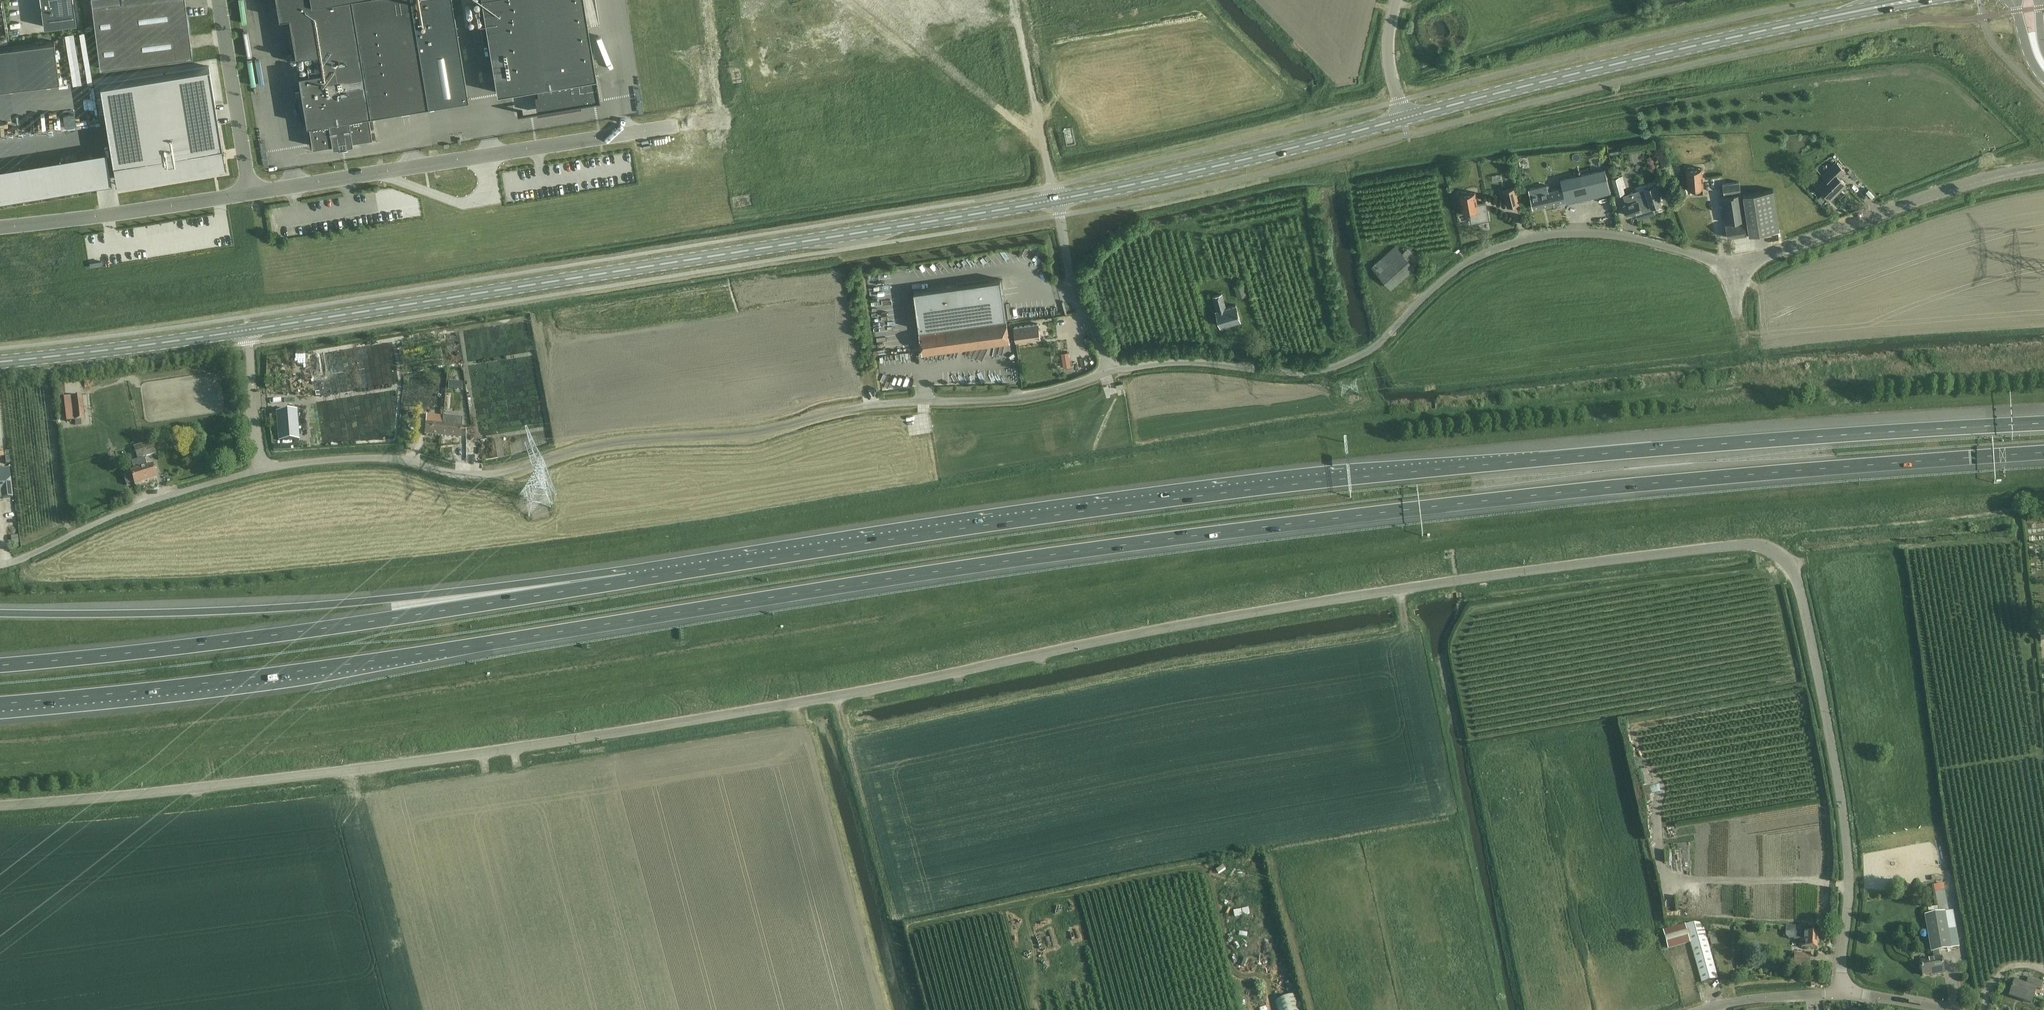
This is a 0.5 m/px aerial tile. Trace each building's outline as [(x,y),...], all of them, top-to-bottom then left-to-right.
[(44,26),(76,22),(73,0),(40,0),(44,26)] [(92,5),(100,68),(192,56),(185,0),(121,0),(121,1),(92,5)] [(278,17),(288,15),(295,55),(318,51),(322,70),(298,73),(306,123),(308,123),(312,146),(332,143),(332,146),(352,142),(352,139),(371,136),(368,113),(370,113),(351,0),(276,0),(278,17)] [(370,113),(427,104),(410,0),(351,0),(370,113)] [(427,104),(468,97),(452,0),(410,0),(427,104)] [(486,24),(479,25),(483,44),(489,43),(497,91),(536,84),(537,92),(534,93),(537,111),(581,103),(581,102),(600,98),(583,0),(482,0),(486,24)] [(0,48),(0,89),(21,86),(16,46),(0,48)] [(209,66),(100,84),(115,178),(223,160),(223,159),(222,159),(221,152),(222,152),(222,151),(223,150),(209,66)] [(1563,154),(1556,156),(1558,164),(1565,162),(1563,154)] [(1830,198),(1845,183),(1839,177),(1845,171),(1836,162),(1822,175),(1826,179),(1818,186),(1830,198)] [(1696,195),(1704,194),(1702,168),(1686,169),(1687,188),(1696,187),(1696,195)] [(1566,203),(1611,193),(1605,169),(1560,179),(1562,187),(1548,191),(1547,185),(1529,189),(1533,208),(1565,200),(1566,203)] [(1624,192),(1623,187),(1626,187),(1623,175),(1620,176),(1619,174),(1611,176),(1616,195),(1624,192)] [(1724,193),(1740,190),(1739,181),(1722,184),(1724,193)] [(1654,185),(1623,195),(1626,204),(1623,205),(1627,215),(1641,210),(1642,214),(1653,210),(1652,207),(1661,205),(1654,185)] [(1727,237),(1769,230),(1779,229),(1773,189),(1741,194),(1741,192),(1733,194),(1734,195),(1721,197),(1725,222),(1734,221),(1735,223),(1725,224),(1727,237)] [(1516,190),(1504,193),(1508,209),(1520,206),(1516,190)] [(1475,192),(1460,195),(1463,212),(1469,211),(1471,222),(1489,219),(1486,201),(1477,203),(1475,192)] [(1414,267),(1402,252),(1401,253),(1395,246),(1372,266),(1379,273),(1378,273),(1391,288),(1414,267)] [(922,355),(1010,342),(1007,320),(1006,320),(1000,279),(914,291),(920,332),(919,333),(922,355)] [(1247,295),(1243,284),(1234,286),(1238,298),(1247,295)] [(1221,326),(1240,320),(1236,305),(1226,307),(1222,293),(1213,296),(1217,310),(1216,310),(1221,326)] [(1038,323),(1014,326),(1016,341),(1040,338),(1038,323)] [(1068,352),(1061,353),(1063,367),(1071,366),(1068,352)] [(424,384),(420,408),(430,410),(434,386),(424,384)] [(82,425),(81,420),(84,419),(82,395),(64,397),(67,421),(75,420),(76,426),(82,425)] [(441,437),(443,417),(427,415),(425,435),(441,437)] [(443,417),(441,437),(460,438),(462,418),(443,417)] [(287,426),(277,427),(278,445),(288,444),(287,426)] [(275,427),(268,428),(271,446),(278,445),(275,427)] [(138,459),(155,454),(152,442),(134,447),(138,459)] [(132,463),(135,471),(131,472),(135,485),(156,478),(152,466),(146,467),(144,459),(138,461),(132,463)] [(129,474),(123,476),(126,485),(132,483),(129,474)] [(0,480),(0,491),(1,490),(2,500),(13,499),(11,479),(0,480)] [(1651,785),(1647,770),(1635,773),(1639,788),(1638,788),(1643,805),(1653,802),(1652,795),(1660,792),(1658,784),(1651,785)] [(1944,884),(1934,885),(1935,892),(1945,890),(1944,884)] [(1945,912),(1949,912),(1945,890),(1935,892),(1938,910),(1929,912),(1929,915),(1925,916),(1931,952),(1933,952),(1939,951),(1951,949),(1951,948),(1959,947),(1956,929),(1948,931),(1945,912)] [(1690,943),(1701,983),(1718,979),(1703,925),(1665,926),(1671,948),(1690,943)] [(1818,933),(1795,932),(1796,927),(1786,927),(1786,932),(1786,936),(1789,939),(1795,939),(1802,940),(1801,948),(1817,948),(1818,933)] [(1940,958),(1939,951),(1933,952),(1934,959),(1921,962),(1923,975),(1935,973),(1935,975),(1944,974),(1941,958),(1940,958)] [(1810,966),(1810,954),(1794,953),(1794,965),(1810,966)] [(2040,990),(2043,982),(2029,977),(2026,984),(2015,981),(2010,995),(2023,999),(2023,1000),(2031,1003),(2037,989),(2040,990)] [(1279,1009),(1300,1009),(1297,995),(1277,1000),(1279,1009)]
